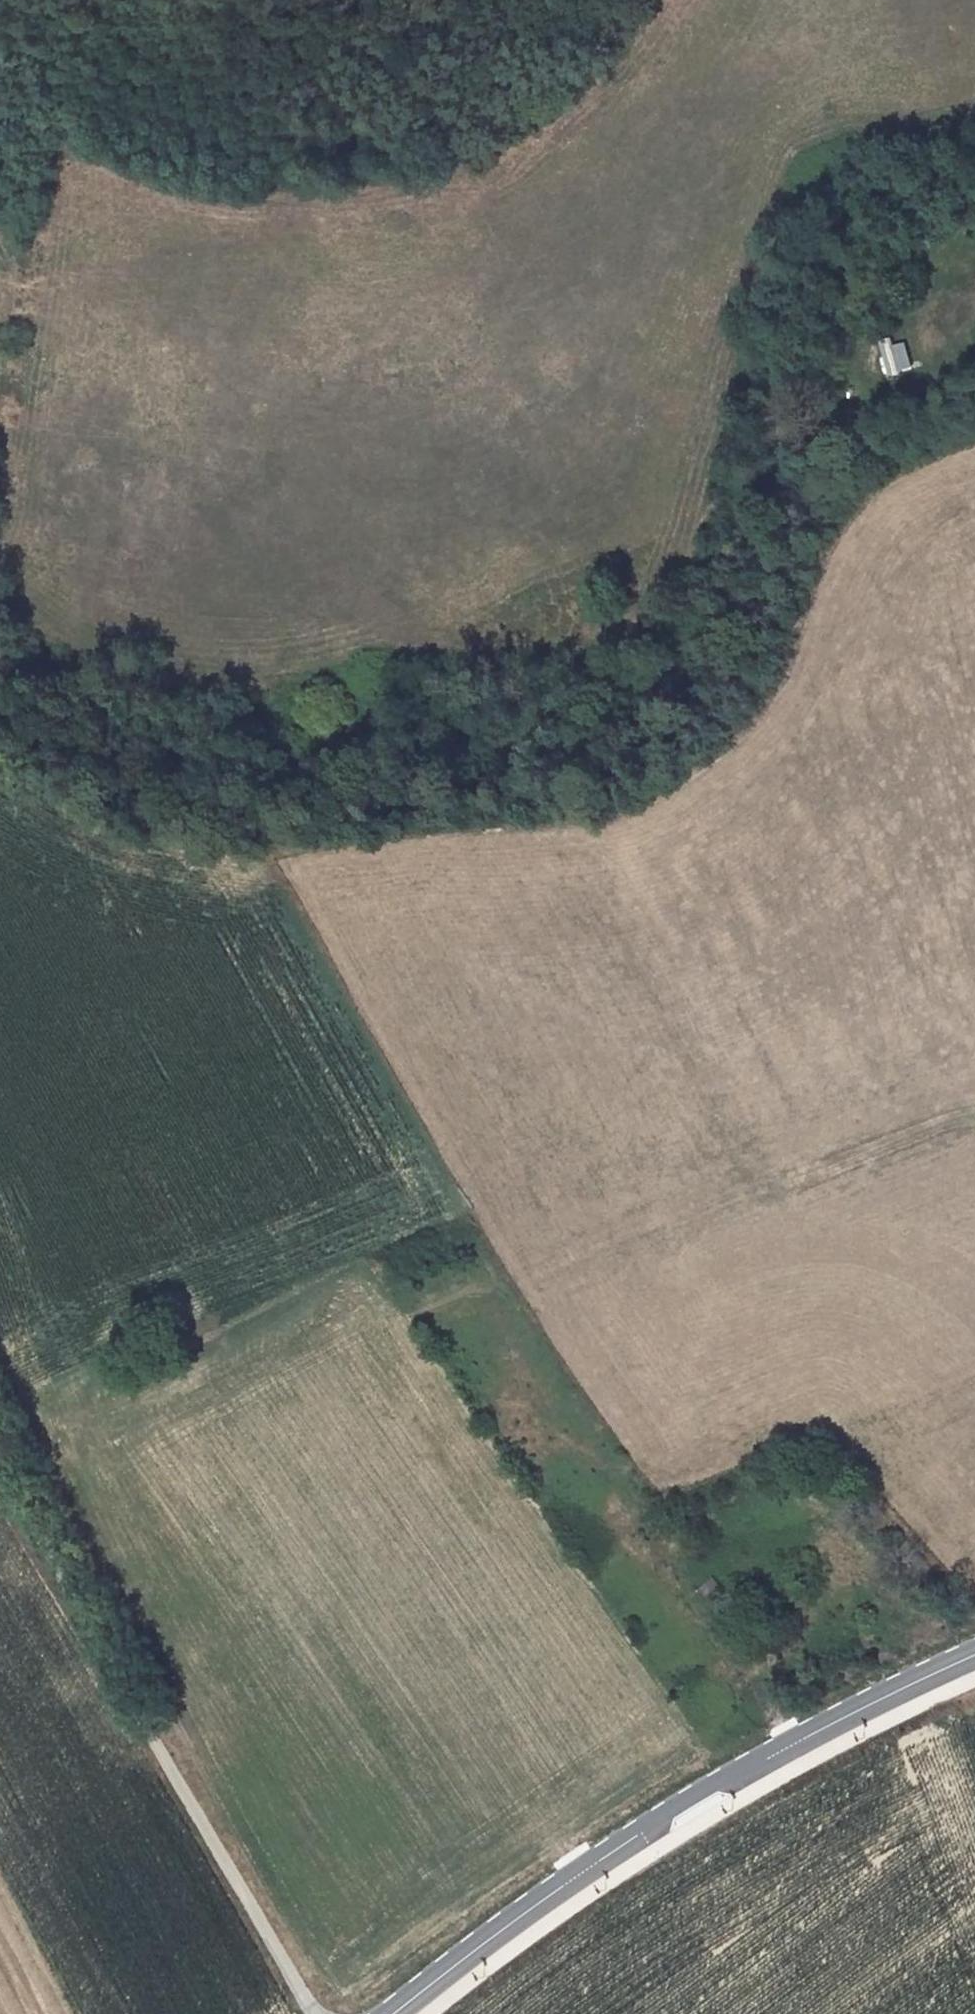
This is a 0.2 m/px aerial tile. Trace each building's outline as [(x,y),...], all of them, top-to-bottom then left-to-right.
[(915,373),(912,341),(887,343),(890,375),(915,373)]
